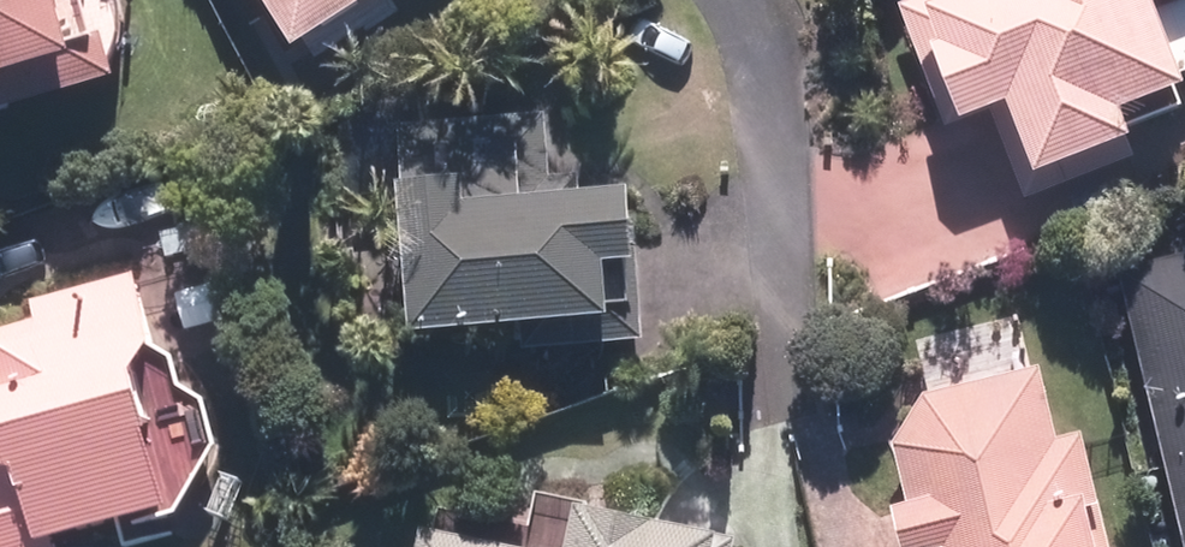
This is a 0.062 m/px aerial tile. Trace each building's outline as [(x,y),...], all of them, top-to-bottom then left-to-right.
[(0,105),(136,61),(117,0),(0,0),(0,104),(0,105)] [(317,35),(369,0),(294,0),(317,35)] [(960,119),(1004,101),(1039,188),(1147,145),(1140,129),(1157,122),(1154,115),(1184,102),(1184,0),(911,0),(960,119)] [(417,124),(437,321),(537,312),(540,338),(654,327),(646,246),(659,244),(652,173),(562,181),(555,110),(417,124)] [(1184,484),(1184,256),(1131,270),(1184,484)] [(72,526),(190,493),(175,374),(169,353),(183,324),(158,263),(0,308),(0,312),(37,439),(0,449),(0,546),(78,546),(72,526)] [(936,388),(904,438),(931,546),(1118,546),(1105,495),(1113,493),(1097,428),(1070,435),(1051,359),(936,388)] [(736,524),(596,497),(587,546),(731,546),(736,524)] [(431,546),(555,546),(436,524),(431,546)]
